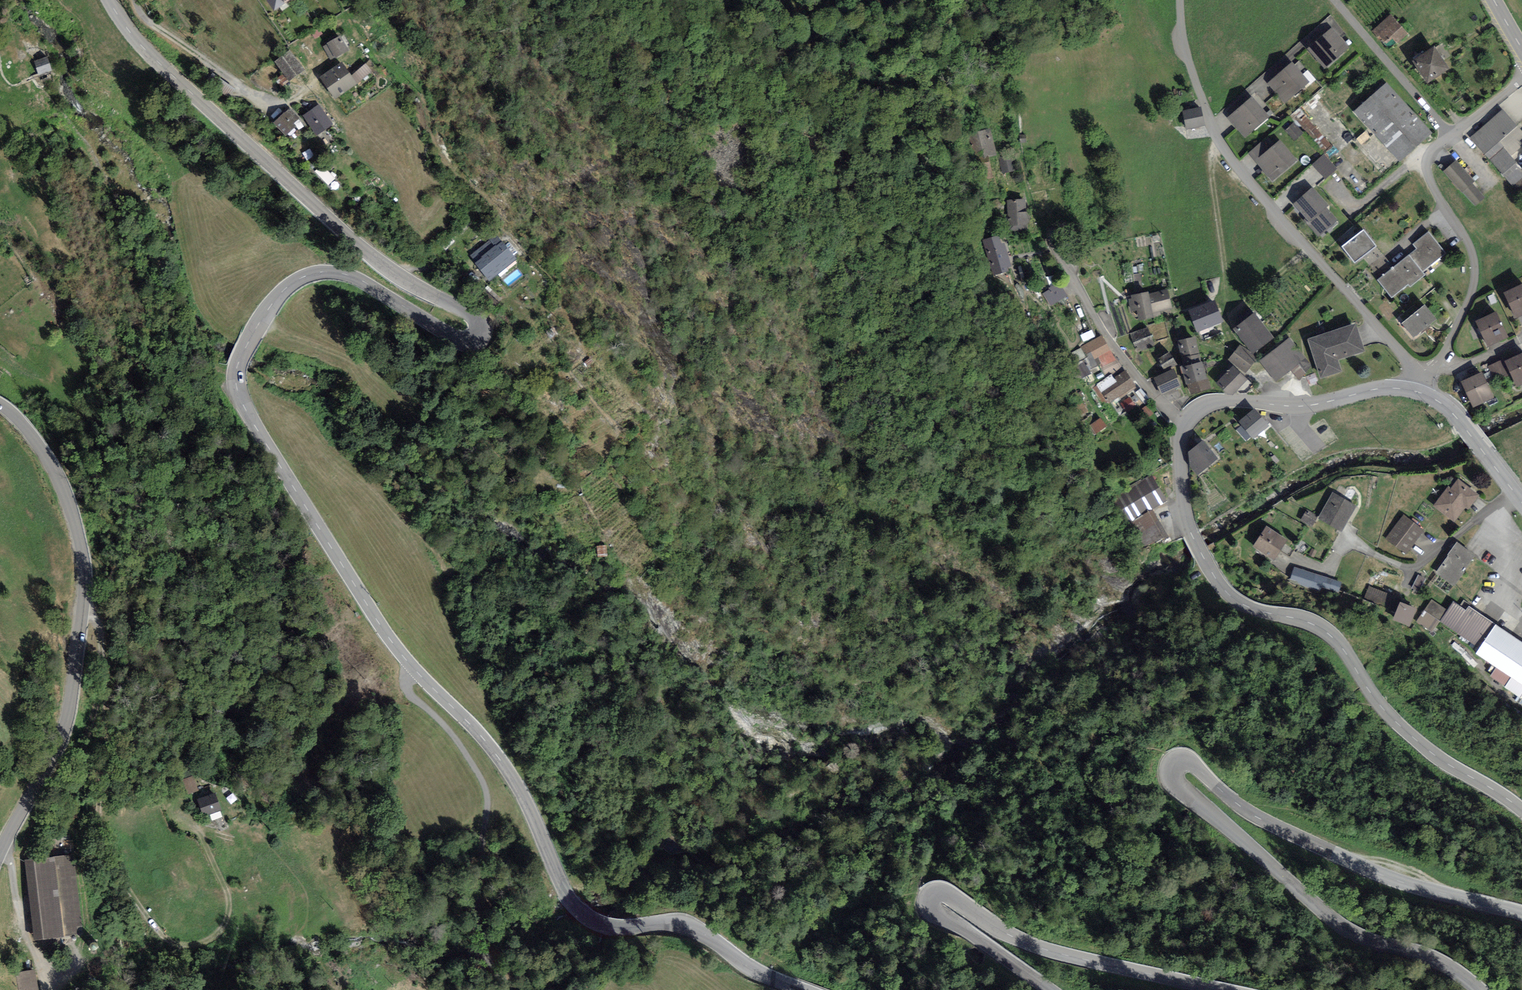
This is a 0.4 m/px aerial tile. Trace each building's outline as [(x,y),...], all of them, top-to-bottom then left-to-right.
[(289,0),(267,0),(275,11),(289,0)] [(1391,14),(1372,31),(1385,45),(1393,38),(1397,43),(1408,34),(1391,14)] [(1332,27),(1307,49),(1325,68),(1349,47),(1332,27)] [(349,50),(340,36),(327,43),(327,44),(335,57),(336,58),(349,50)] [(331,60),(335,57),(327,44),(323,47),(331,60)] [(1434,47),(1412,62),(1428,84),(1449,69),(1434,47)] [(289,82),(305,70),(289,49),(273,62),(283,74),(289,82)] [(40,75),(53,71),(49,57),(36,61),(40,75)] [(1267,83),(1286,104),(1310,82),(1292,61),(1267,83)] [(351,75),(342,62),(320,77),(336,98),(357,83),(351,75)] [(372,71),(366,64),(351,75),(357,83),(372,71)] [(289,82),(283,74),(277,79),(283,86),(289,82)] [(1432,133),(1386,83),(1355,111),(1401,161),(1432,133)] [(1251,97),(1227,118),(1245,138),(1270,116),(1251,97)] [(316,135),(333,125),(319,105),(303,115),(316,135)] [(1183,111),(1187,129),(1204,126),(1200,107),(1183,111)] [(299,119),(289,108),(273,122),(286,136),(296,127),(293,124),(299,119)] [(1471,137),(1512,185),(1521,177),(1521,170),(1511,156),(1521,147),(1521,132),(1503,110),(1471,137)] [(1294,123),(1285,130),(1295,141),(1303,133),(1294,123)] [(997,155),(990,128),(968,134),(976,160),(997,155)] [(1269,148),(1254,161),(1272,182),(1298,160),(1280,139),(1269,148)] [(1254,161),(1269,148),(1262,141),(1248,154),(1254,161)] [(1011,153),(998,157),(1003,174),(1016,170),(1011,153)] [(1326,179),(1337,169),(1324,155),(1313,165),(1326,179)] [(1456,160),(1443,171),(1475,206),(1484,198),(1472,183),(1474,181),(1456,160)] [(990,161),(976,164),(980,180),(993,177),(990,161)] [(329,188),(335,182),(321,168),(315,175),(329,188)] [(1318,238),(1338,220),(1327,208),(1330,205),(1312,186),(1292,204),(1305,218),(1303,220),(1318,238)] [(1025,199),(1008,200),(1009,229),(1026,228),(1025,199)] [(1362,230),(1341,245),(1354,263),(1376,247),(1362,230)] [(1430,265),(1446,253),(1428,231),(1413,244),(1417,249),(1409,255),(1422,272),(1430,265)] [(988,258),(1007,253),(1004,243),(1001,243),(999,235),(983,240),(988,258)] [(471,257),(490,280),(516,259),(497,236),(471,257)] [(1007,253),(988,258),(993,276),(1008,271),(1007,268),(1011,267),(1007,253)] [(1377,280),(1392,298),(1408,285),(1410,287),(1425,276),(1422,272),(1409,255),(1377,280)] [(1043,294),(1051,306),(1068,296),(1059,281),(1048,288),(1049,290),(1043,294)] [(1516,319),(1521,316),(1521,283),(1503,292),(1516,319)] [(1153,314),(1172,309),(1167,289),(1149,294),(1153,314)] [(1153,318),(1153,314),(1149,294),(1148,292),(1131,295),(1132,298),(1128,299),(1131,311),(1138,310),(1140,321),(1153,318)] [(1223,322),(1214,300),(1189,311),(1198,332),(1223,322)] [(1424,306),(1402,324),(1414,338),(1436,320),(1424,306)] [(1475,321),(1488,348),(1509,338),(1496,311),(1475,321)] [(1254,313),(1233,329),(1254,354),(1274,338),(1254,313)] [(1355,324),(1308,339),(1320,378),(1342,371),(1338,359),(1365,351),(1355,324)] [(1155,345),(1148,327),(1131,334),(1137,352),(1155,345)] [(1080,335),(1085,345),(1096,339),(1092,330),(1080,335)] [(1116,360),(1102,335),(1096,339),(1085,345),(1080,347),(1081,348),(1069,354),(1083,378),(1116,360)] [(1183,366),(1200,362),(1195,336),(1178,341),(1183,366)] [(1289,337),(1260,361),(1276,382),(1291,371),(1306,358),(1289,337)] [(1257,358),(1240,345),(1228,359),(1246,373),(1257,358)] [(1177,363),(1169,351),(1157,359),(1165,370),(1177,363)] [(1517,388),(1521,385),(1521,353),(1504,361),(1511,375),(1517,388)] [(1311,366),(1306,358),(1291,371),(1299,381),(1311,366)] [(1496,383),(1511,375),(1504,361),(1503,359),(1488,366),(1496,383)] [(1183,375),(1205,369),(1202,361),(1200,362),(1183,366),(1181,367),(1183,375)] [(1247,379),(1233,366),(1218,383),(1232,396),(1247,379)] [(1181,385),(1173,369),(1154,378),(1162,394),(1181,385)] [(1187,384),(1207,378),(1205,369),(1183,375),(1186,385),(1187,384)] [(1109,403),(1136,386),(1125,371),(1114,379),(1111,375),(1096,385),(1097,386),(1093,389),(1103,403),(1108,400),(1109,403)] [(1461,381),(1473,407),(1494,398),(1482,372),(1461,381)] [(1210,389),(1207,378),(1187,384),(1190,395),(1210,389)] [(1151,400),(1140,388),(1135,393),(1145,404),(1151,400)] [(1081,416),(1088,411),(1077,392),(1070,397),(1081,416)] [(1136,407),(1129,396),(1120,402),(1127,413),(1136,407)] [(1149,418),(1154,413),(1146,405),(1141,409),(1149,418)] [(1254,409),(1239,421),(1242,425),(1251,437),(1253,439),(1269,426),(1254,409)] [(1100,417),(1089,426),(1095,434),(1107,426),(1100,417)] [(1246,441),(1251,437),(1242,425),(1236,430),(1246,441)] [(1198,475),(1218,459),(1203,440),(1188,452),(1189,466),(1198,475)] [(1151,474),(1113,496),(1130,523),(1152,509),(1167,500),(1151,474)] [(1468,510),(1480,495),(1458,479),(1451,488),(1448,486),(1433,506),(1454,522),(1466,508),(1468,510)] [(1333,491),(1318,519),(1342,532),(1357,505),(1333,491)] [(1169,537),(1152,509),(1130,523),(1147,551),(1169,537)] [(1318,516),(1307,509),(1300,521),(1311,527),(1318,516)] [(1386,539),(1406,555),(1424,530),(1403,515),(1386,539)] [(1288,540),(1267,526),(1253,547),(1274,560),(1288,540)] [(605,546),(597,547),(598,556),(606,555),(605,546)] [(1436,575),(1453,587),(1474,558),(1456,546),(1436,575)] [(1340,583),(1295,567),(1290,579),(1319,590),(1321,584),(1337,590),(1340,583)] [(1426,579),(1419,575),(1411,588),(1419,592),(1426,579)] [(1388,608),(1393,595),(1369,585),(1364,598),(1388,608)] [(1440,621),(1448,610),(1431,599),(1416,622),(1433,633),(1440,621)] [(1480,647),(1495,623),(1469,607),(1470,605),(1464,600),(1460,606),(1453,601),(1448,610),(1440,621),(1480,647)] [(1416,609),(1400,602),(1392,620),(1408,627),(1416,609)] [(1521,695),(1521,642),(1495,623),(1480,647),(1475,654),(1496,667),(1490,676),(1507,686),(1506,687),(1521,697),(1521,695)] [(188,795),(199,791),(193,776),(182,780),(188,795)] [(220,811),(222,810),(215,793),(197,800),(203,817),(209,815),(220,811)] [(231,804),(238,800),(233,793),(227,798),(231,804)] [(222,817),(220,811),(209,815),(212,821),(222,817)] [(34,941),(79,935),(78,927),(82,926),(75,865),(70,866),(69,855),(24,860),(34,941)] [(19,989),(39,989),(35,969),(16,973),(19,989)]
